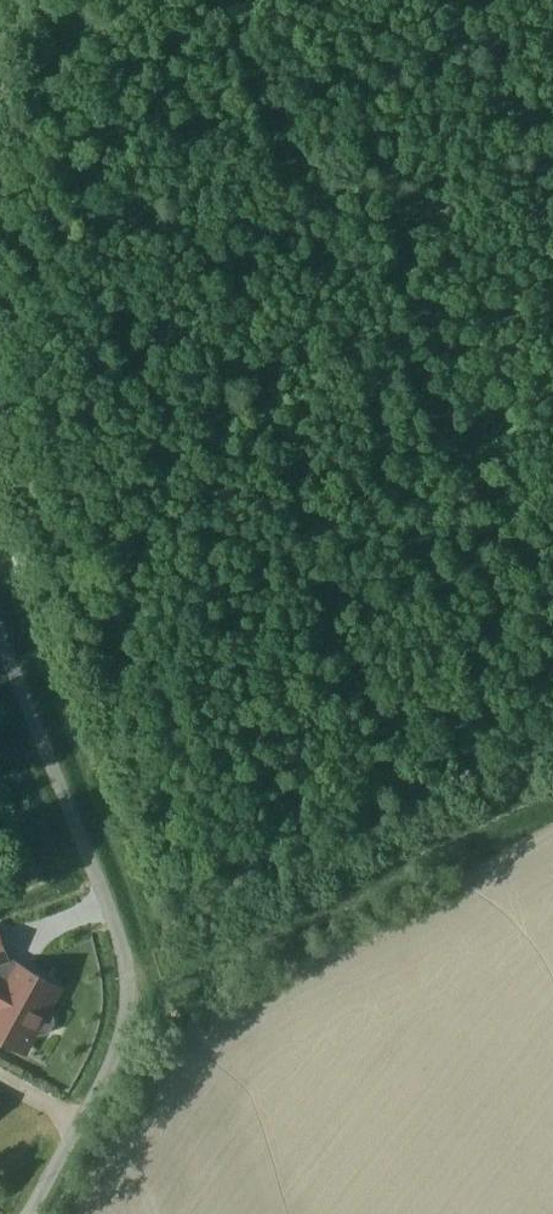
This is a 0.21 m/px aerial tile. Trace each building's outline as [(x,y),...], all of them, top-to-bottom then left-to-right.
[(7,957),(0,937),(0,1032),(5,1035),(10,1025),(32,1037),(35,1032),(40,1034),(45,1034),(50,1031),(54,1023),(54,1017),(52,1013),(47,1010),(51,1003),(46,1000),(55,984),(7,957)]
